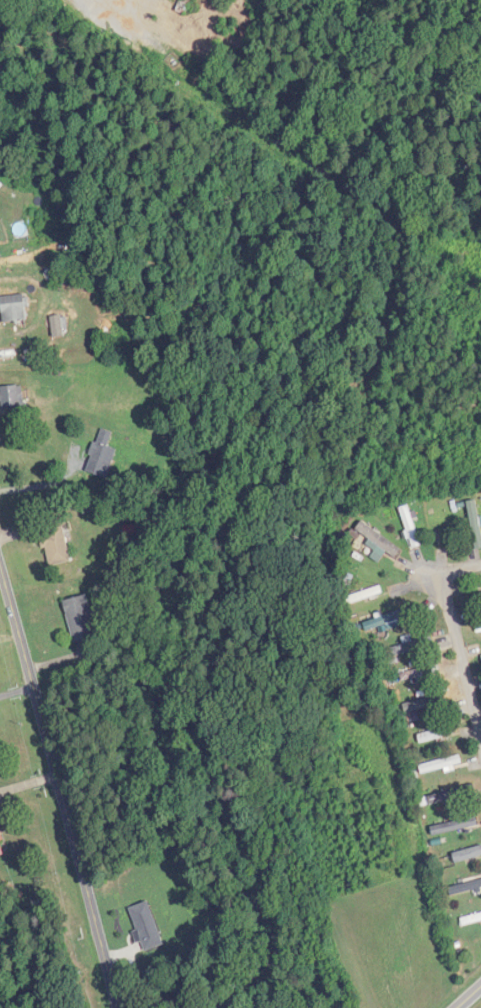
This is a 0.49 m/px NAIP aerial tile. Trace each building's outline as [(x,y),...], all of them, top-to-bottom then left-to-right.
[(26,295),(1,297),(3,324),(28,321),(26,295)] [(65,336),(61,315),(51,317),(55,338),(65,336)] [(0,387),(0,407),(23,407),(23,387),(0,387)] [(108,447),(112,432),(99,429),(88,470),(109,475),(116,449),(108,447)] [(480,549),(480,524),(475,499),(466,501),(479,550),(480,549)] [(401,508),(412,548),(421,545),(410,506),(401,508)] [(70,558),(63,522),(41,526),(48,562),(70,558)] [(402,549),(366,525),(361,534),(396,557),(402,549)] [(383,592),(381,585),(345,599),(347,606),(383,592)] [(74,643),(97,637),(88,595),(64,601),(74,643)] [(364,623),(367,631),(412,616),(409,607),(364,623)] [(392,648),(394,657),(434,644),(431,637),(410,643),(410,642),(392,648)] [(440,672),(439,665),(402,674),(404,681),(440,672)] [(446,705),(445,697),(405,702),(407,710),(446,705)] [(421,744),(455,735),(453,726),(418,735),(421,744)] [(463,765),(460,755),(420,766),(423,776),(463,765)] [(430,805),(475,793),(473,785),(428,797),(430,805)] [(434,836),(478,825),(476,817),(432,828),(434,836)] [(456,864),(480,857),(480,846),(453,855),(456,864)] [(451,894),(480,890),(480,881),(450,886),(451,894)] [(163,946),(149,902),(130,908),(144,952),(163,946)] [(462,917),(463,924),(480,922),(480,915),(462,917)]
